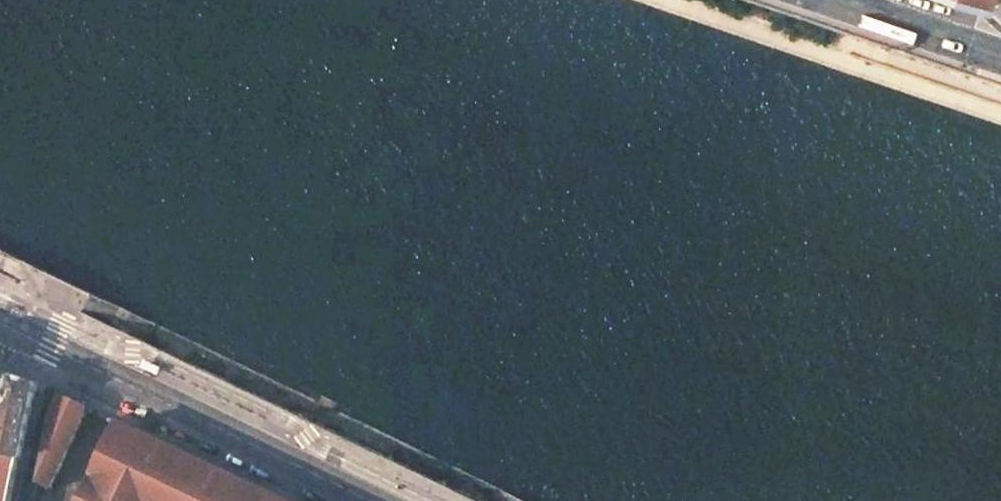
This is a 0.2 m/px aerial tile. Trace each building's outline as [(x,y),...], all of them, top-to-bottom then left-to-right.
[(21,461),(38,384),(0,375),(0,455),(21,461)] [(51,415),(44,451),(37,483),(50,490),(89,408),(61,395),(51,415)] [(83,500),(283,500),(279,499),(120,424),(89,490),(83,500)] [(21,461),(0,455),(0,500),(13,500),(21,461)]
